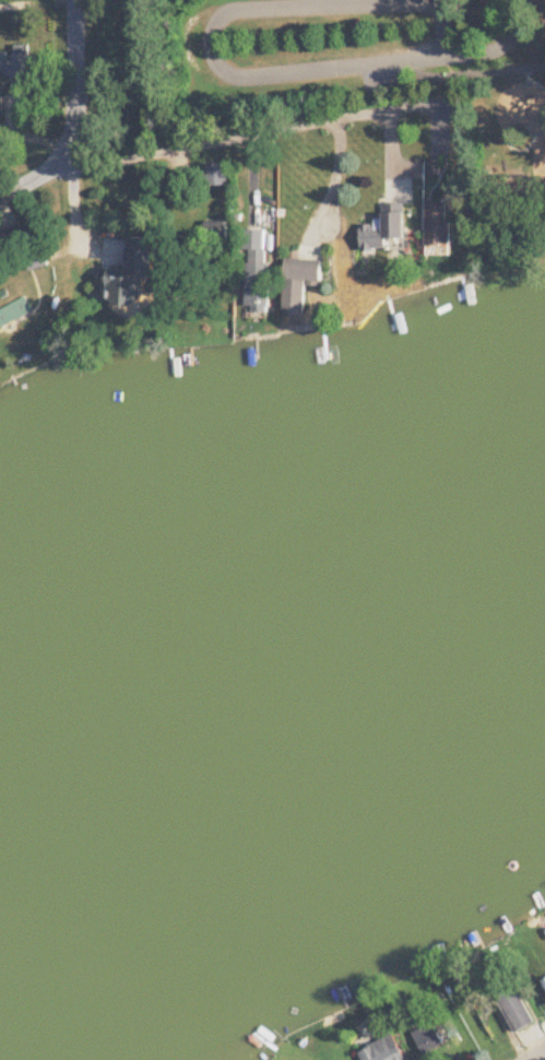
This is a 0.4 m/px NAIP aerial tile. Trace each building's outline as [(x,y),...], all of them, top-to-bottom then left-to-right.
[(4,72),(4,76),(33,76),(33,52),(0,52),(0,72),(4,72)] [(208,185),(227,185),(227,164),(208,164),(208,185)] [(450,201),(427,201),(428,254),(451,254),(450,201)] [(406,203),(385,204),(385,226),(355,226),(356,245),(367,244),(367,250),(407,249),(406,203)] [(36,221),(2,233),(2,232),(0,233),(0,259),(44,243),(36,221)] [(270,230),(248,230),(248,313),(270,313),(270,230)] [(155,279),(155,238),(129,238),(129,270),(112,269),(111,305),(146,305),(146,290),(150,290),(150,279),(155,279)] [(27,258),(31,271),(49,265),(45,253),(27,258)] [(323,283),(324,261),(288,259),(286,312),(305,313),(306,283),(323,283)] [(1,328),(33,310),(25,297),(0,311),(0,326),(1,328)] [(514,1032),(535,1022),(514,979),(493,988),(514,1032)] [(424,1053),(444,1042),(432,1021),(413,1032),(424,1053)] [(396,1031),(358,1050),(363,1059),(411,1059),(396,1031)]
